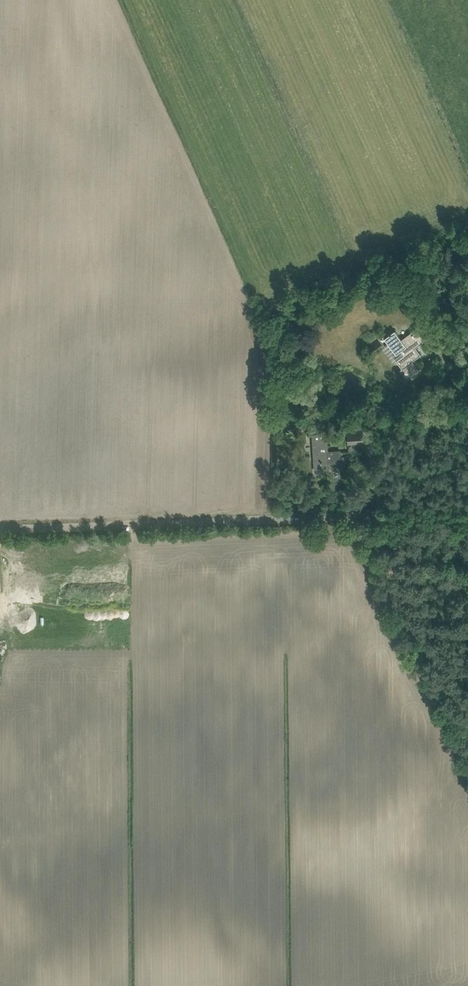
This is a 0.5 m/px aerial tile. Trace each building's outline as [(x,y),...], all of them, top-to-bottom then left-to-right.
[(400,369),(401,370),(407,378),(419,369),(418,368),(416,370),(410,362),(419,355),(421,354),(416,347),(429,337),(421,325),(403,338),(396,329),(385,337),(389,341),(385,344),(403,367),(400,369)] [(363,429),(347,431),(348,444),(364,443),(363,429)] [(313,434),(315,461),(316,471),(328,470),(328,460),(334,460),(334,461),(341,461),(340,455),(340,452),(327,453),(326,433),(313,434)]
